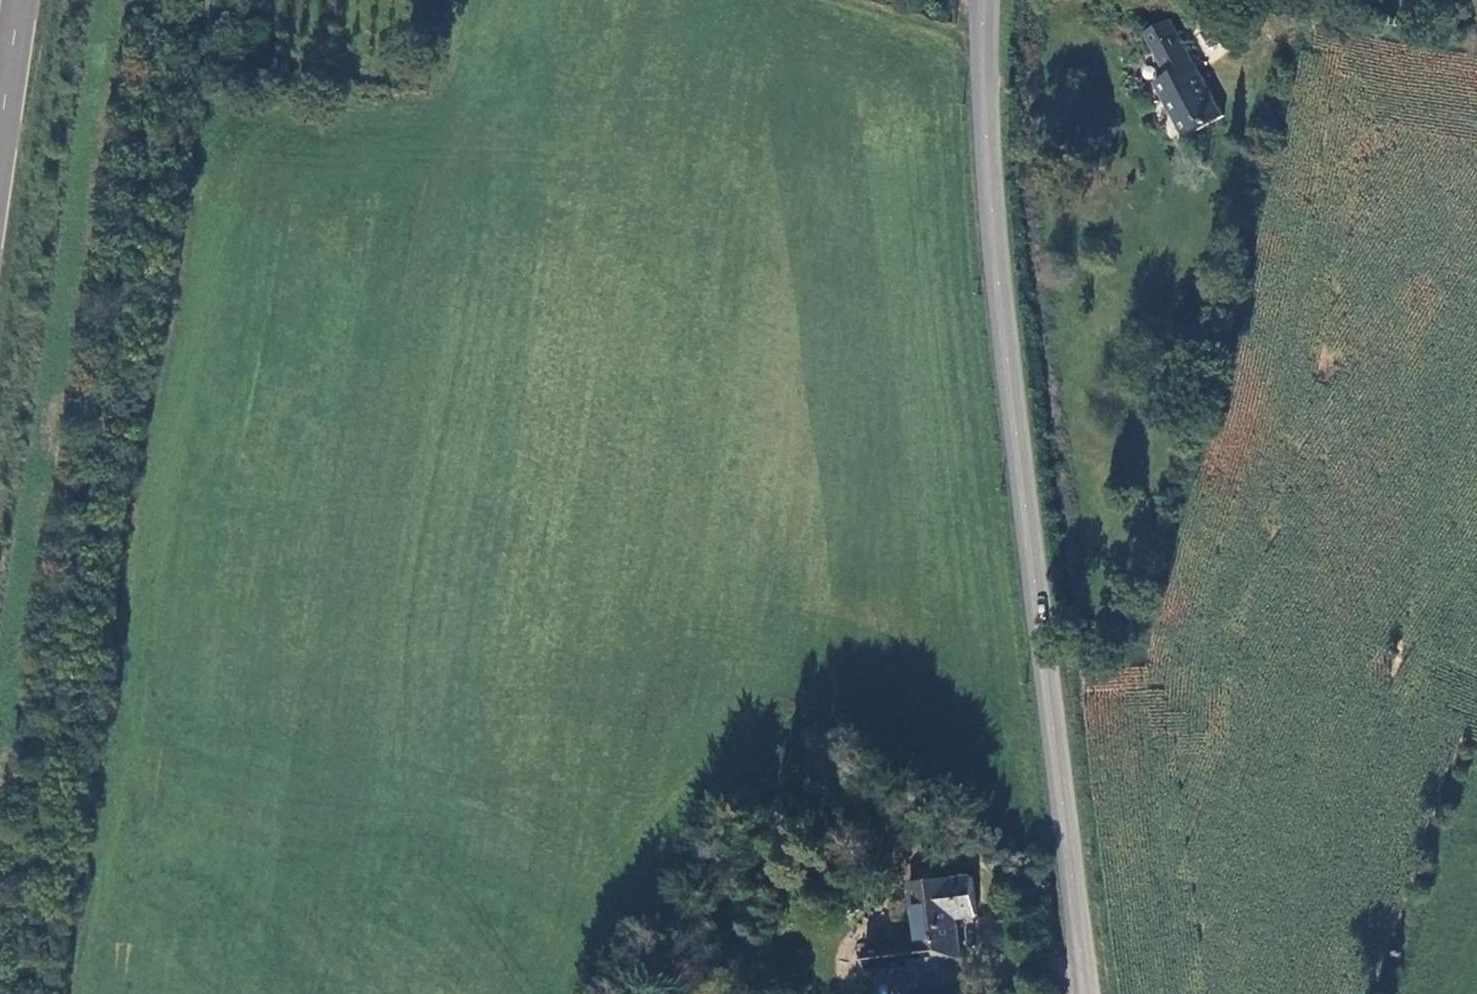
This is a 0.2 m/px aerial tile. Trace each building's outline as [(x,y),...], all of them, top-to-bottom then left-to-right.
[(1170,76),(1156,84),(1184,137),(1225,115),(1175,22),(1149,35),(1170,76)] [(982,918),(976,878),(911,886),(919,946),(868,951),(870,973),(964,962),(958,921),(982,918)]
